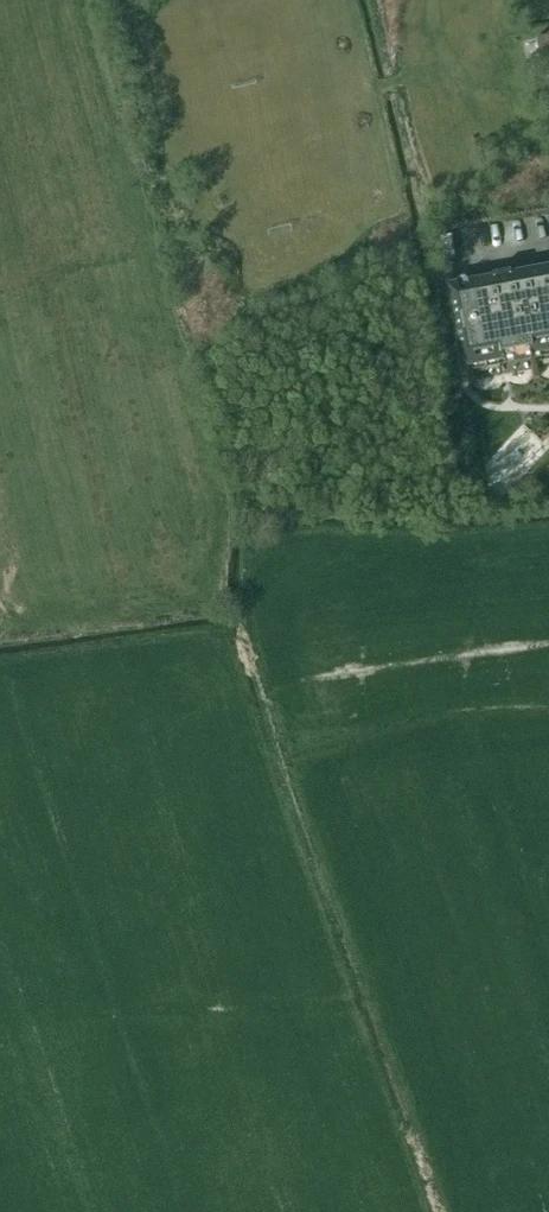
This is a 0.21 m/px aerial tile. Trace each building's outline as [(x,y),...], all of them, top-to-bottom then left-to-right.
[(535,38),(535,40),(536,40),(539,59),(548,58),(548,36),(547,37),(535,38)] [(451,236),(440,238),(444,260),(455,258),(451,236)] [(453,292),(465,358),(475,356),(476,361),(505,355),(506,360),(525,356),(524,352),(536,349),(537,354),(548,352),(548,270),(510,277),(509,273),(491,276),(492,281),(467,285),(468,293),(463,294),(462,290),(453,292)]
